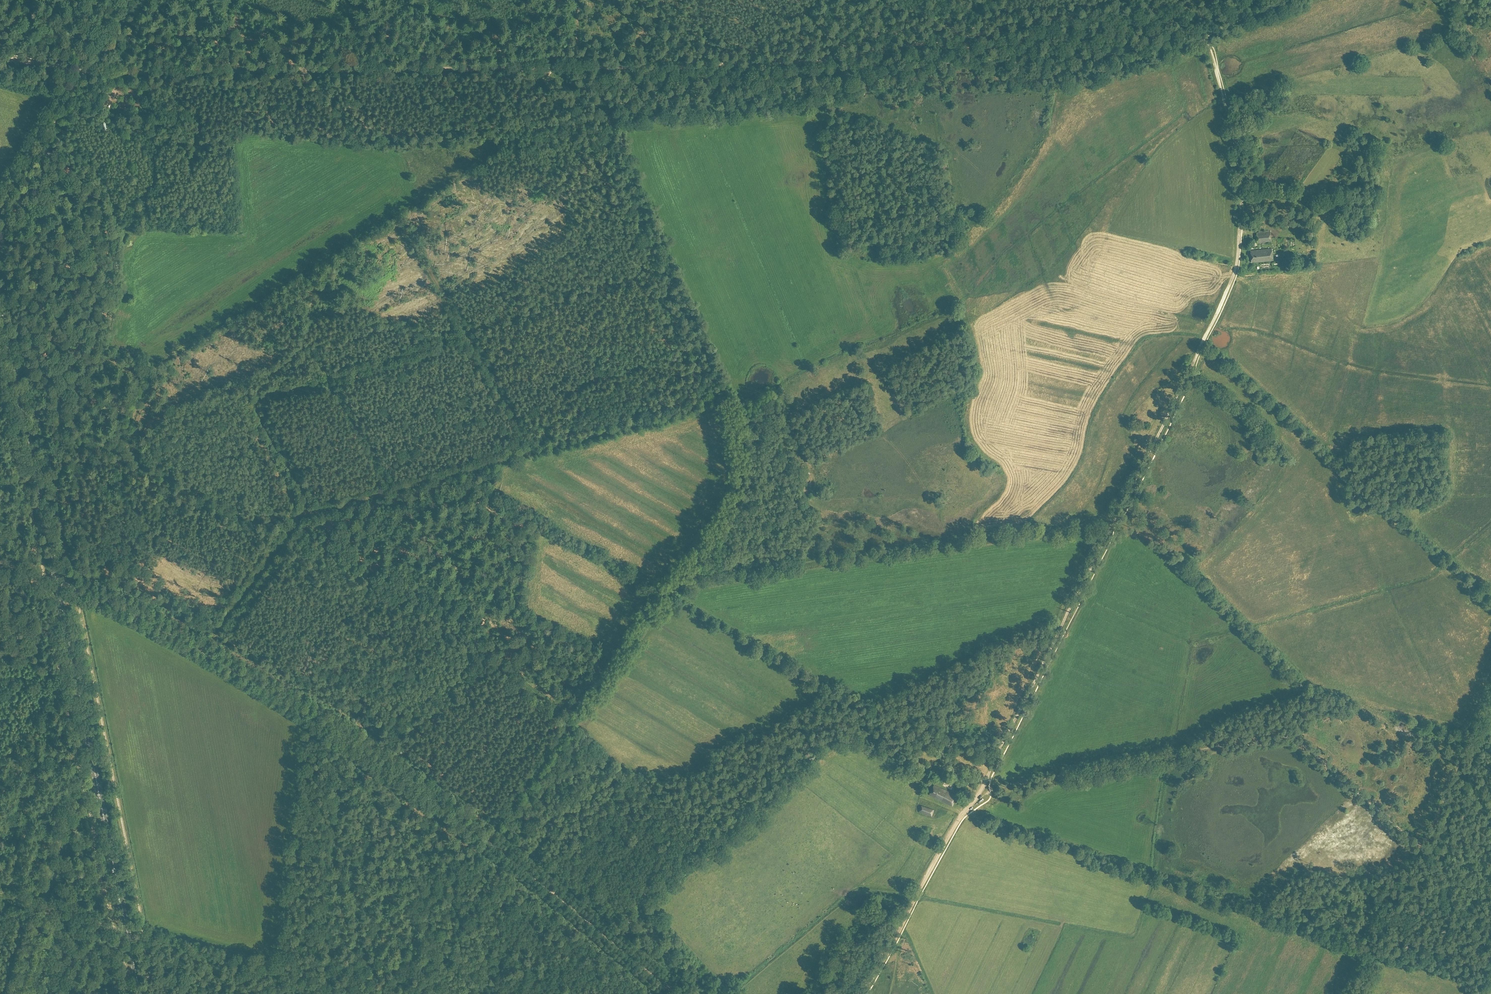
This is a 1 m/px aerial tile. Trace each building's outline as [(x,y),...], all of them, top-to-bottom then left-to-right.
[(1270,231),(1269,231),(1269,230),(1258,231),(1258,232),(1256,233),(1257,243),(1271,242),(1270,231)] [(1273,260),(1272,248),(1250,250),(1252,262),(1273,260)] [(953,806),(954,803),(952,801),(953,799),(956,800),(957,796),(934,785),(930,795),(953,806)] [(934,810),(921,806),(919,812),(931,816),(934,810)]
